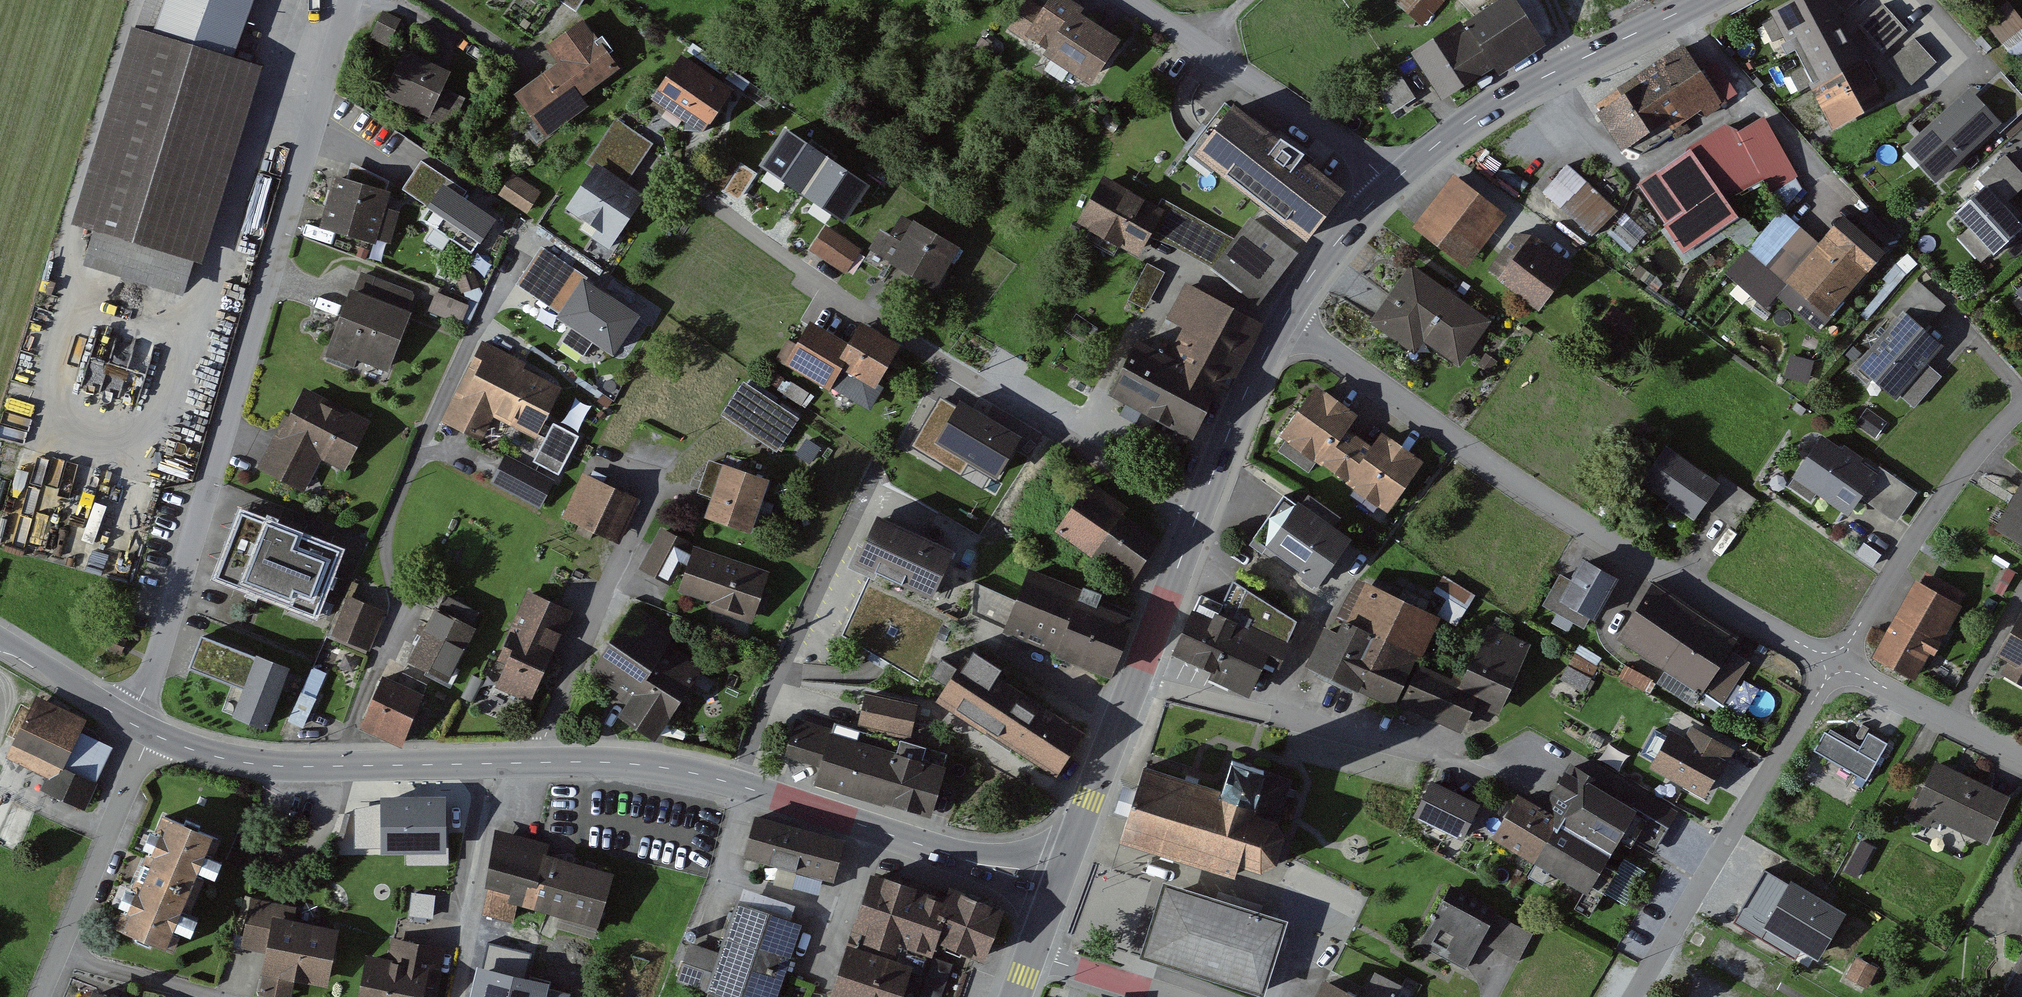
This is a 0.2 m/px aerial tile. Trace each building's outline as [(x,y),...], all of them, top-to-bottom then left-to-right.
[(138,34),(77,229),(202,264),(265,64),(241,56),(260,0),(151,0),(138,34)] [(1074,0),(1055,0),(1031,28),(1091,81),(1124,44),(1074,0)] [(1441,0),(1409,0),(1426,16),(1441,0)] [(1518,0),(1504,0),(1427,54),(1461,103),(1548,43),(1518,0)] [(1834,0),(1796,0),(1774,12),(1837,129),(1889,100),(1834,0)] [(1939,52),(1895,0),(1876,0),(1861,13),(1914,74),(1939,52)] [(2015,4),(1989,27),(2021,63),(2021,12),(2015,4)] [(628,70),(585,20),(555,45),(564,55),(521,92),(556,133),(628,70)] [(1726,106),(1692,46),(1637,78),(1646,92),(1608,114),(1634,159),(1726,106)] [(454,73),(407,51),(387,94),(459,128),(473,99),(447,87),(454,73)] [(740,93),(689,56),(660,95),(712,132),(740,93)] [(1382,76),(1393,99),(1417,88),(1405,65),(1382,76)] [(2004,124),(1972,88),(1907,146),(1939,182),(2004,124)] [(1338,197),(1228,109),(1194,151),(1304,239),(1338,197)] [(779,112),(756,154),(853,205),(875,162),(779,112)] [(657,146),(617,119),(588,162),(594,166),(565,208),(598,230),(593,237),(610,249),(646,196),(630,185),(657,146)] [(1737,143),(1730,132),(1643,187),(1688,259),(1808,184),(1770,123),(1737,143)] [(1544,179),(1598,225),(1622,196),(1568,150),(1544,179)] [(2009,153),(1981,177),(1988,185),(1958,211),(1973,228),(1963,237),(1986,263),(2021,232),(2021,218),(2009,203),(2021,192),(2021,168),(2009,153)] [(470,191),(425,158),(403,189),(480,243),(497,219),(466,197),(470,191)] [(545,189),(516,171),(500,195),(529,214),(545,189)] [(392,193),(335,175),(319,227),(375,244),(377,238),(394,243),(403,213),(387,208),(392,193)] [(1511,217),(1461,176),(1418,228),(1468,269),(1511,217)] [(1167,209),(1110,177),(1085,223),(1142,255),(1167,209)] [(966,255),(908,215),(882,252),(941,293),(966,255)] [(1901,248),(1869,219),(1848,241),(1839,232),(1787,289),(1829,327),(1901,248)] [(1293,256),(1249,222),(1216,264),(1259,298),(1293,256)] [(866,249),(830,223),(813,247),(849,273),(866,249)] [(1577,264),(1537,234),(1502,280),(1542,310),(1577,264)] [(640,311),(543,244),(518,280),(560,309),(557,313),(575,325),(565,339),(588,354),(597,341),(612,351),(640,311)] [(1149,254),(1140,278),(1156,284),(1165,260),(1149,254)] [(1494,325),(1417,266),(1374,322),(1422,360),(1432,347),(1461,369),(1494,325)] [(421,293),(364,270),(328,356),(386,380),(421,293)] [(439,279),(431,301),(463,311),(470,289),(439,279)] [(1251,319),(1189,286),(1173,316),(1187,323),(1168,358),(1139,343),(1112,394),(1189,435),(1251,319)] [(1947,348),(1908,315),(1860,371),(1899,404),(1947,348)] [(852,346),(816,323),(792,362),(832,386),(844,367),(880,389),(904,350),(865,326),(852,346)] [(567,386),(487,345),(448,423),(488,443),(499,421),(539,441),(567,386)] [(946,435),(998,463),(1023,417),(958,382),(945,404),(933,397),(914,433),(939,447),(946,435)] [(805,423),(749,383),(729,412),(785,452),(805,423)] [(372,425),(307,388),(263,466),(306,490),(318,468),(341,481),(372,425)] [(1430,466),(1323,390),(1285,443),(1392,519),(1430,466)] [(1883,473),(1830,437),(1798,485),(1851,521),(1883,473)] [(1729,484),(1674,449),(1648,490),(1703,525),(1729,484)] [(558,478),(513,454),(497,483),(543,507),(558,478)] [(773,487),(723,468),(707,514),(757,532),(773,487)] [(627,542),(644,503),(592,479),(574,518),(627,542)] [(1155,541),(1087,491),(1059,529),(1126,579),(1155,541)] [(2003,527),(2021,539),(2021,497),(2003,527)] [(1353,540),(1299,502),(1266,550),(1320,588),(1353,540)] [(952,547),(873,511),(851,559),(930,595),(952,547)] [(341,559),(243,518),(218,577),(316,618),(341,559)] [(768,578),(669,531),(649,574),(748,621),(768,578)] [(1623,583),(1587,564),(1564,607),(1600,626),(1623,583)] [(1127,612),(1038,570),(1009,631),(1099,673),(1127,612)] [(1963,608),(1919,584),(1885,648),(1929,671),(1963,608)] [(1747,643),(1659,585),(1622,641),(1709,699),(1747,643)] [(1449,624),(1362,586),(1342,632),(1335,629),(1316,672),(1467,739),(1480,710),(1504,720),(1536,647),(1495,629),(1471,686),(1430,668),(1449,624)] [(534,703),(580,617),(535,593),(505,649),(512,653),(496,683),(534,703)] [(389,610),(351,594),(335,631),(372,647),(389,610)] [(1283,637),(1203,602),(1176,663),(1256,698),(1283,637)] [(678,630),(645,606),(593,677),(639,711),(631,722),(657,742),(711,670),(670,640),(678,630)] [(477,635),(438,611),(407,663),(445,687),(477,635)] [(2001,664),(2021,676),(2021,626),(2001,664)] [(289,665),(199,631),(187,664),(242,685),(231,713),(266,726),(289,665)] [(1588,680),(1603,651),(1580,639),(1565,668),(1588,680)] [(1086,730),(963,651),(935,696),(1057,774),(1086,730)] [(935,816),(953,760),(914,747),(931,696),(879,679),(862,735),(803,716),(791,754),(822,764),(817,777),(935,816)] [(424,698),(384,680),(364,728),(403,745),(424,698)] [(97,726),(45,701),(17,760),(53,777),(47,789),(89,809),(117,749),(92,737),(97,726)] [(1874,730),(1837,710),(1813,756),(1850,776),(1874,730)] [(1741,751),(1694,727),(1689,737),(1676,730),(1653,776),(1713,807),(1741,751)] [(2015,798),(1943,761),(1914,817),(1986,854),(2015,798)] [(1467,787),(1440,771),(1416,813),(1425,818),(1417,833),(1440,846),(1449,829),(1465,838),(1484,804),(1464,793),(1467,787)] [(1639,811),(1570,773),(1548,813),(1524,800),(1498,846),(1591,898),(1639,811)] [(1264,896),(1287,824),(1145,779),(1122,850),(1264,896)] [(1645,781),(1639,793),(1672,811),(1678,799),(1645,781)] [(844,842),(760,816),(745,863),(793,878),(795,870),(832,881),(844,842)] [(230,840),(177,820),(137,930),(190,949),(230,840)] [(553,845),(511,832),(491,897),(484,944),(516,948),(522,907),(601,931),(618,876),(550,855),(553,845)] [(1802,882),(1757,856),(1734,896),(1780,922),(1802,882)] [(981,967),(1004,906),(949,885),(942,902),(878,877),(855,935),(929,964),(935,949),(981,967)] [(1171,887),(1145,963),(1249,996),(1266,996),(1289,926),(1171,887)] [(309,906),(265,895),(253,944),(276,950),(267,985),(305,995),(308,981),(338,989),(352,932),(305,920),(309,906)] [(1505,919),(1456,895),(1429,950),(1478,974),(1505,919)] [(741,903),(709,994),(717,996),(780,996),(805,925),(741,903)] [(402,935),(397,957),(380,953),(369,996),(441,996),(453,948),(402,935)] [(852,946),(832,996),(903,996),(914,969),(852,946)] [(1325,976),(1314,996),(1398,996),(1406,982),(1378,969),(1364,996),(1325,976)]
